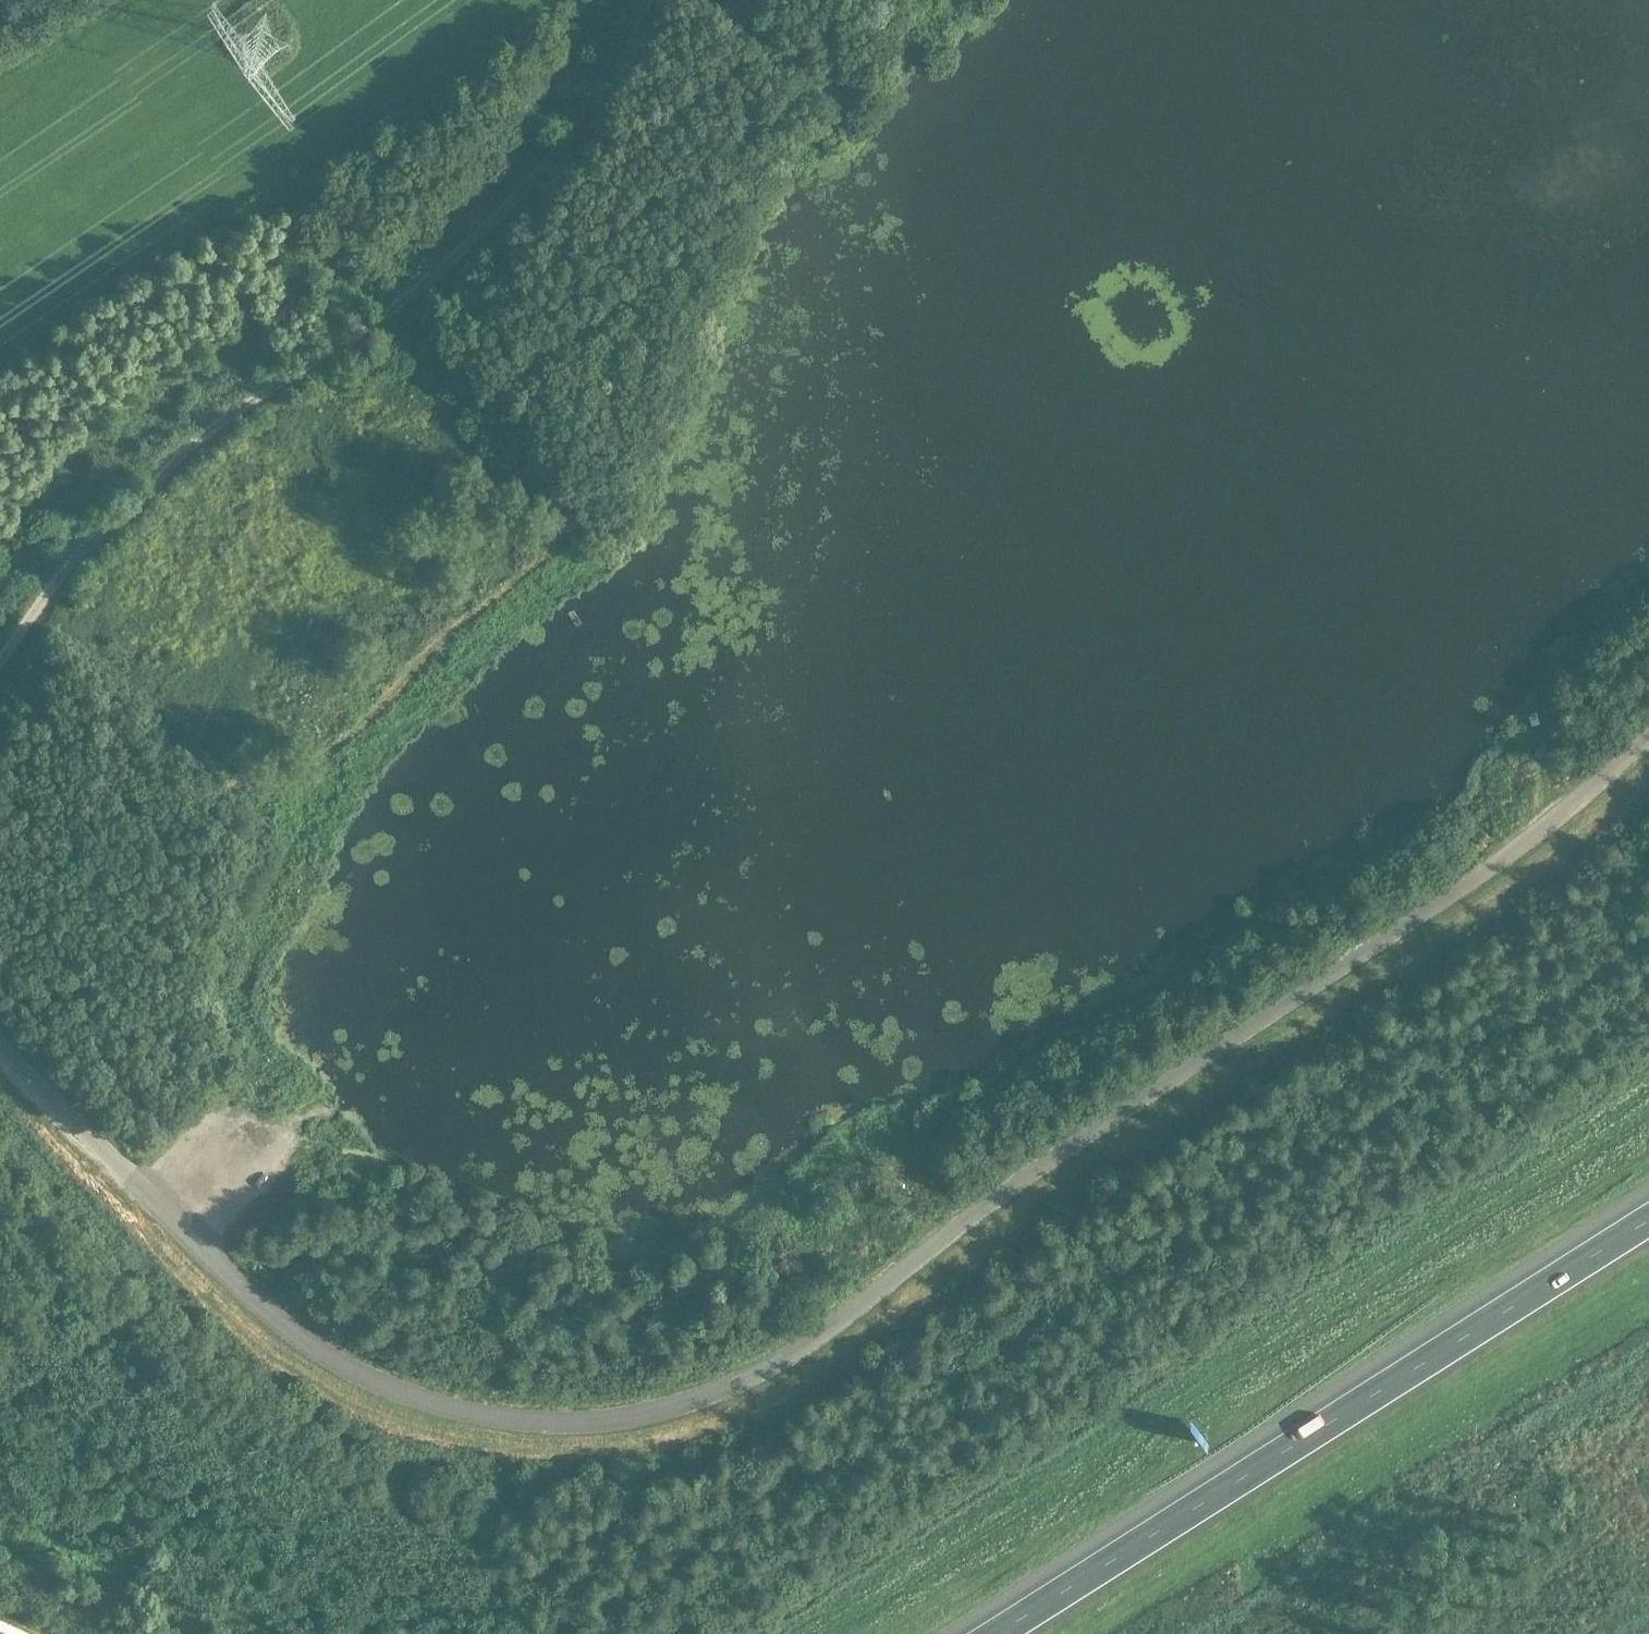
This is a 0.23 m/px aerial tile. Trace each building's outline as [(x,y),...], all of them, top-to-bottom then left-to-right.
[(199,1109),(199,1122),(219,1122),(219,1109),(199,1109)]
